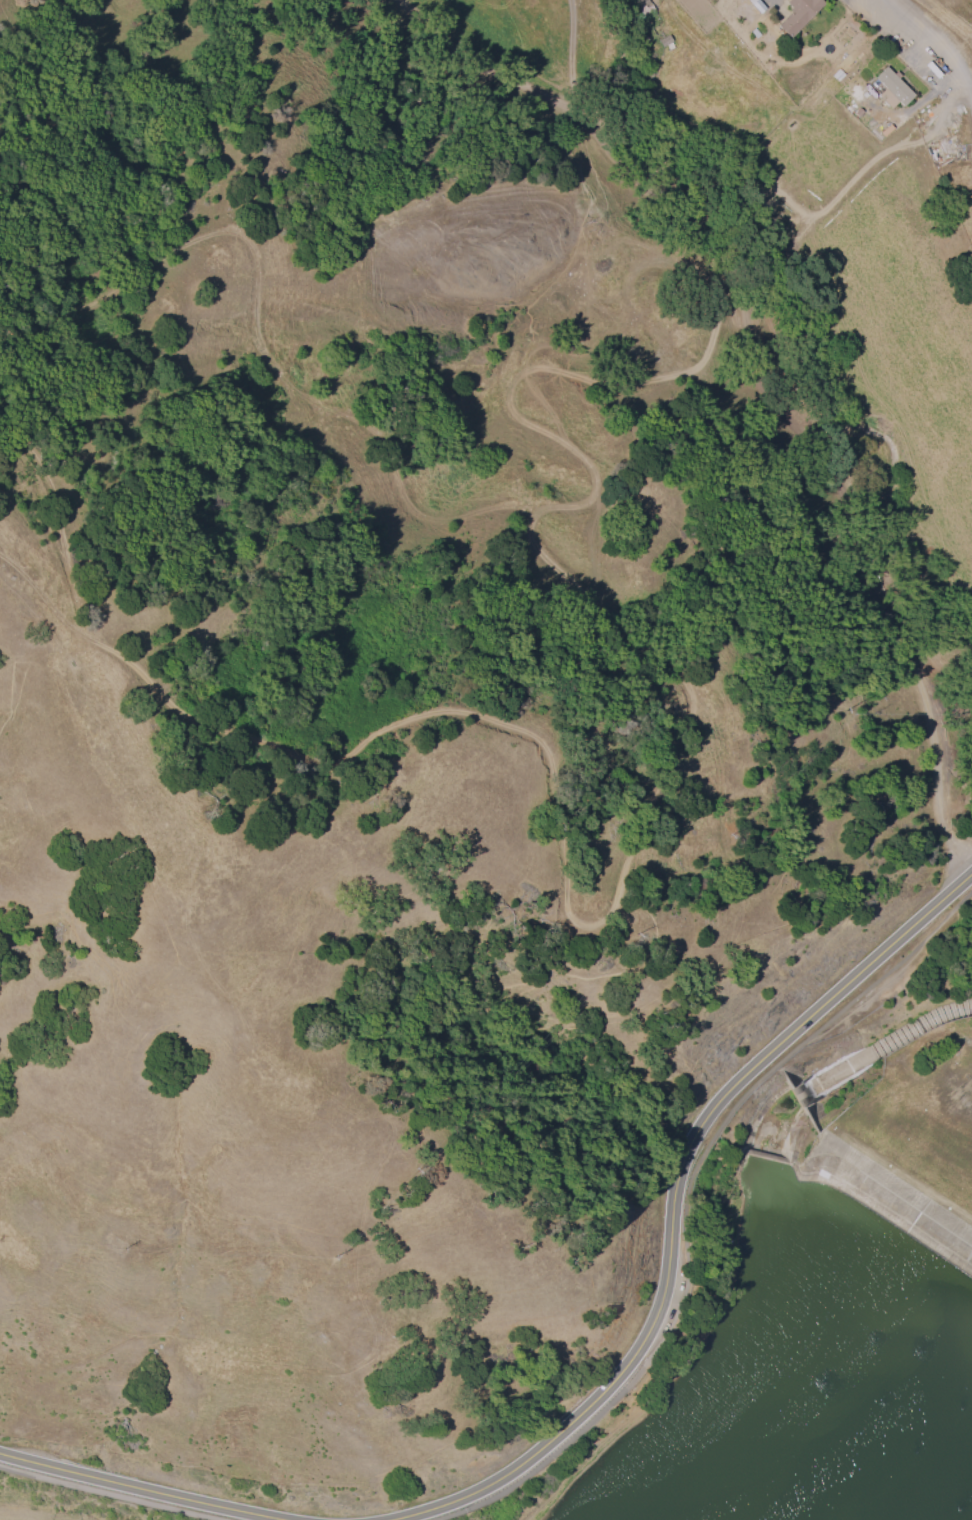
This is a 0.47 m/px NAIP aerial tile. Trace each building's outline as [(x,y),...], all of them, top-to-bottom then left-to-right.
[(791,8),(776,24),(789,37),(823,1),(822,0),(786,0),(785,2),(791,8)] [(896,76),(886,65),(874,76),(884,88),(879,93),(891,106),(897,101),(901,105),(913,94),(896,76)]
